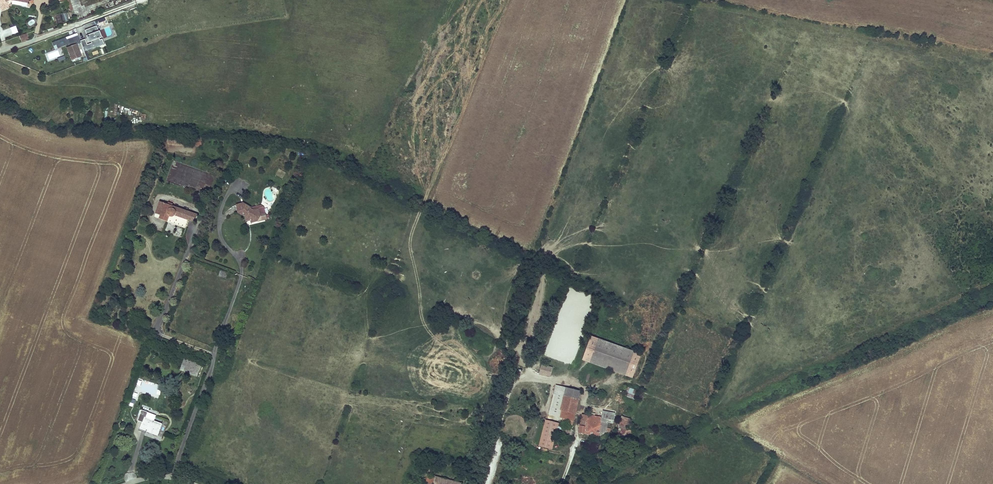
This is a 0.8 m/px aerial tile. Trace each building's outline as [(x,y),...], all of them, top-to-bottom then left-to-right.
[(2,10),(9,8),(7,1),(6,2),(0,4),(0,5),(2,10)] [(85,39),(80,41),(84,52),(104,45),(102,39),(99,40),(99,38),(101,38),(96,26),(85,30),(87,36),(86,36),(88,42),(90,42),(91,43),(87,45),(85,39)] [(81,58),(76,45),(70,47),(66,49),(70,62),(81,58)] [(182,136),(168,135),(168,143),(181,144),(182,136)] [(209,191),(214,177),(203,172),(200,180),(204,182),(202,188),(209,191)] [(168,204),(160,202),(156,213),(161,215),(160,219),(168,221),(170,216),(171,216),(172,217),(174,216),(175,216),(175,215),(188,219),(190,212),(171,205),(168,204)] [(250,220),(258,209),(253,210),(250,208),(243,203),(238,212),(237,212),(238,213),(245,217),(247,216),(249,218),(250,220)] [(258,209),(251,223),(261,220),(258,209)] [(218,277),(226,279),(228,272),(220,270),(218,277)] [(582,360),(632,378),(641,354),(591,337),(582,360)] [(202,366),(184,358),(182,364),(186,366),(184,371),(197,377),(202,366)] [(552,368),(541,365),(540,371),(543,372),(543,374),(547,375),(547,376),(550,376),(552,368)] [(565,411),(570,389),(556,385),(549,415),(563,418),(562,422),(562,424),(566,425),(566,423),(572,424),(574,418),(575,413),(565,411)] [(635,399),(637,390),(629,388),(626,397),(635,399)] [(575,413),(581,391),(570,389),(565,411),(575,413)] [(148,413),(142,410),(138,421),(144,422),(142,428),(147,430),(146,432),(150,433),(151,431),(154,432),(153,434),(158,436),(162,424),(154,421),(156,415),(148,413)] [(601,418),(594,417),(595,413),(591,412),(590,416),(582,414),(579,432),(605,437),(606,431),(607,431),(608,429),(606,428),(608,422),(612,423),(613,420),(614,413),(602,411),(601,418)] [(556,435),(559,423),(545,420),(539,446),(552,449),(556,435)] [(562,424),(559,423),(556,435),(570,438),(572,430),(572,429),(572,426),(566,425),(562,424)]
